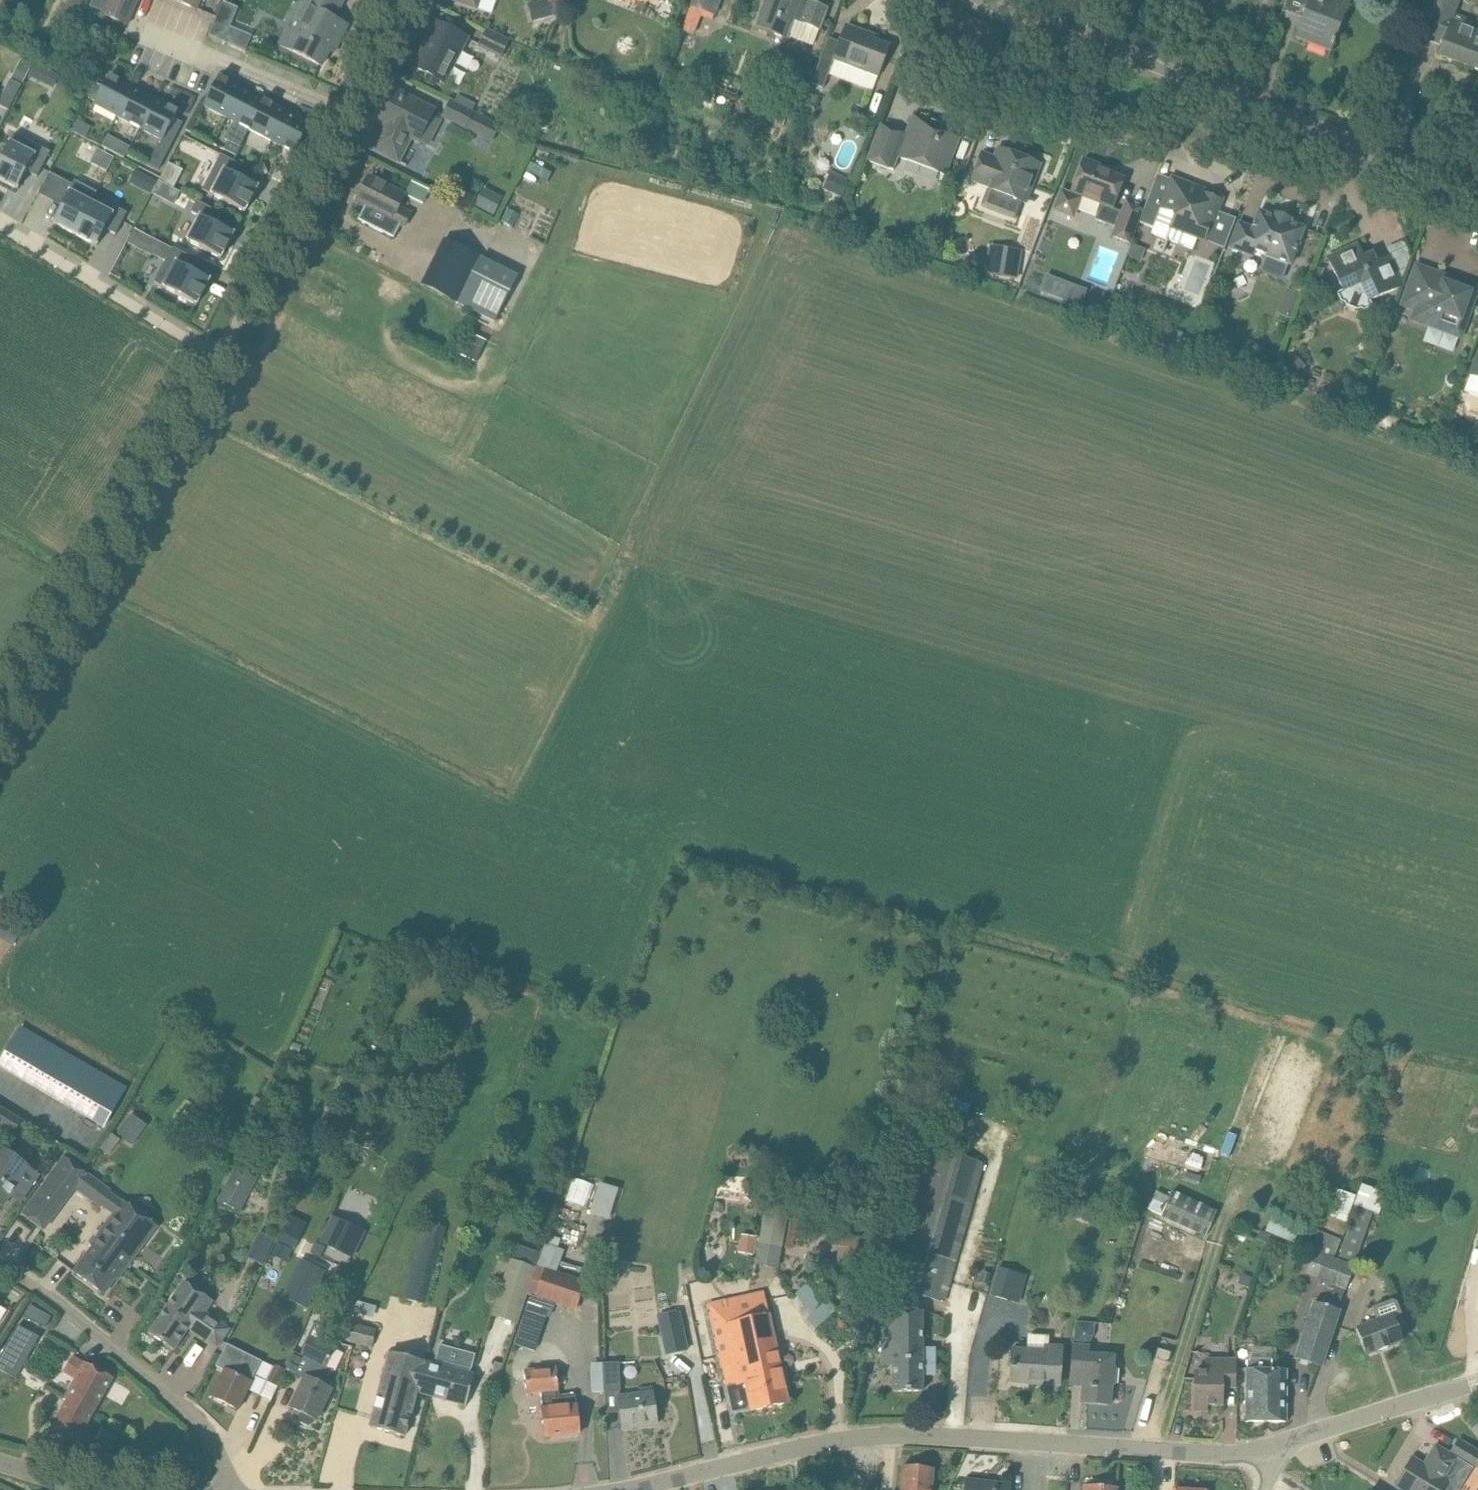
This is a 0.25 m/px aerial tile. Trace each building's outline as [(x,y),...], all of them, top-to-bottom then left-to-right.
[(100,13),(128,25),(138,0),(105,0),(100,13)] [(201,0),(174,0),(197,9),(201,0)] [(291,29),(288,27),(279,44),(322,66),(335,40),(339,42),(348,25),(335,19),(344,0),(306,0),(291,29)] [(476,8),(479,0),(452,0),(476,8)] [(527,3),(532,22),(554,16),(549,0),(538,0),(527,3)] [(720,0),(693,0),(682,30),(694,35),(700,17),(712,21),(720,0)] [(827,9),(804,0),(765,0),(755,26),(786,38),(796,13),(803,16),(802,21),(820,28),(827,9)] [(1331,52),(1347,9),(1330,2),(1330,0),(1287,0),(1283,12),(1302,19),(1295,37),(1331,52)] [(1477,23),(1454,15),(1459,0),(1436,0),(1422,38),(1442,45),(1438,56),(1477,71),(1477,30),(1474,29),(1477,23)] [(224,1),(210,33),(224,39),(225,39),(238,7),(224,1)] [(437,23),(415,67),(443,82),(467,37),(437,23)] [(878,76),(890,46),(862,35),(864,32),(847,25),(834,58),(878,76)] [(479,46),(501,57),(509,40),(487,29),(479,46)] [(823,88),(832,64),(821,59),(812,84),(823,88)] [(29,76),(38,81),(45,67),(35,62),(29,76)] [(12,80),(22,85),(26,78),(16,72),(12,80)] [(118,117),(133,88),(110,76),(103,89),(96,102),(95,105),(118,117)] [(227,118),(242,90),(219,78),(207,101),(204,106),(205,107),(227,118)] [(0,101),(0,106),(9,111),(22,86),(11,80),(0,101)] [(96,85),(89,99),(96,102),(103,89),(96,85)] [(140,129),(155,100),(133,88),(118,117),(140,129)] [(384,124),(372,149),(398,162),(411,137),(429,146),(443,119),(434,114),(436,110),(390,88),(374,119),(384,124)] [(250,130),(265,101),(242,90),(227,118),(250,130)] [(207,101),(203,99),(194,115),(200,118),(205,107),(204,106),(207,101)] [(175,119),(178,112),(155,100),(140,129),(163,140),(175,119)] [(471,111),(455,102),(451,100),(443,117),(465,128),(465,127),(483,137),(490,121),(471,111)] [(272,142),(287,113),(265,101),(250,130),(272,142)] [(295,154),(310,125),(287,113),(272,142),(295,154)] [(932,123),(931,122),(913,116),(906,136),(881,127),(867,163),(894,173),(898,161),(944,178),(959,139),(930,128),(932,123)] [(163,140),(172,146),(183,123),(175,119),(163,140)] [(86,137),(90,128),(79,122),(74,131),(86,137)] [(538,125),(535,130),(545,136),(548,131),(538,125)] [(120,142),(109,137),(103,147),(113,153),(120,142)] [(579,138),(577,146),(593,150),(595,142),(579,138)] [(242,145),(230,139),(224,150),(236,156),(242,145)] [(17,190),(26,172),(37,178),(50,153),(40,147),(35,156),(10,144),(0,162),(0,181),(17,190)] [(100,149),(94,162),(110,169),(115,156),(100,149)] [(1026,205),(1035,179),(1029,177),(1035,162),(1005,150),(1001,160),(982,153),(972,180),(991,187),(990,192),(1026,205)] [(261,158),(251,152),(245,163),(255,169),(261,158)] [(212,195),(245,212),(259,187),(241,178),(246,167),(221,155),(216,165),(225,170),(212,195)] [(1097,220),(1106,222),(1113,207),(1124,178),(1112,174),(1114,170),(1084,159),(1072,192),(1060,189),(1052,211),(1075,219),(1083,196),(1103,204),(1097,220)] [(169,163),(168,163),(162,177),(159,181),(174,189),(183,170),(169,163)] [(156,181),(135,170),(129,183),(150,194),(156,181)] [(842,197),(850,179),(831,170),(823,189),(842,197)] [(370,177),(357,202),(400,223),(407,211),(399,207),(405,193),(370,177)] [(1206,243),(1216,218),(1223,199),(1187,185),(1188,183),(1172,177),(1164,196),(1154,192),(1151,190),(1144,210),(1139,223),(1142,224),(1154,228),(1151,235),(1193,250),(1197,240),(1206,243)] [(484,188),(474,205),(494,215),(503,199),(484,188)] [(57,224),(84,235),(98,206),(72,195),(57,224)] [(187,241),(221,258),(234,233),(216,224),(222,213),(197,201),(191,211),(200,216),(187,241)] [(1131,245),(1139,223),(1144,210),(1124,203),(1121,210),(1115,226),(1111,237),(1131,245)] [(84,235),(110,246),(125,217),(98,206),(84,235)] [(1292,265),(1305,229),(1290,224),(1291,220),(1274,214),(1273,216),(1259,212),(1253,228),(1239,223),(1230,250),(1245,255),(1247,249),(1292,265)] [(128,244),(137,249),(145,235),(136,230),(128,244)] [(419,282),(454,301),(490,319),(512,276),(443,239),(419,282)] [(1024,251),(990,245),(985,273),(1019,279),(1024,251)] [(1403,286),(1389,257),(1377,263),(1372,253),(1363,258),(1357,245),(1328,258),(1343,291),(1360,283),(1371,302),(1403,286)] [(163,286),(197,304),(210,279),(192,270),(198,259),(173,247),(167,257),(176,262),(163,286)] [(1468,317),(1477,293),(1450,283),(1451,279),(1434,272),(1432,277),(1415,271),(1402,307),(1417,312),(1413,322),(1437,331),(1440,323),(1459,330),(1465,316),(1468,317)] [(1243,275),(1235,279),(1239,287),(1247,283),(1243,275)] [(1071,284),(1065,302),(1081,308),(1088,290),(1071,284)] [(1293,285),(1291,291),(1300,294),(1302,289),(1293,285)] [(1470,374),(1477,377),(1477,351),(1470,374)] [(1307,366),(1294,353),(1279,368),(1292,381),(1307,366)] [(1449,387),(1456,388),(1461,384),(1462,377),(1458,372),(1451,371),(1446,375),(1445,382),(1449,387)] [(1451,451),(1467,456),(1470,448),(1454,442),(1451,451)] [(0,927),(0,939),(11,946),(24,926),(8,915),(0,927)] [(128,1085),(19,1024),(0,1058),(0,1068),(105,1127),(128,1085)] [(333,1119),(341,1102),(334,1099),(331,1097),(323,1114),(333,1119)] [(22,1120),(0,1107),(0,1134),(10,1140),(22,1120)] [(117,1134),(133,1145),(147,1126),(131,1114),(117,1134)] [(436,1126),(422,1120),(419,1128),(433,1134),(436,1126)] [(100,1149),(112,1158),(123,1142),(111,1133),(100,1149)] [(1180,1179),(1199,1185),(1209,1155),(1154,1137),(1147,1156),(1184,1168),(1180,1179)] [(43,1170),(35,1164),(32,1169),(2,1149),(0,1152),(0,1203),(4,1206),(14,1192),(23,1199),(43,1170)] [(893,1284),(944,1298),(982,1164),(931,1149),(893,1284)] [(109,1192),(64,1159),(23,1215),(43,1230),(74,1188),(99,1206),(109,1192)] [(217,1200),(240,1213),(258,1179),(235,1168),(217,1200)] [(293,1174),(288,1189),(300,1193),(306,1179),(293,1174)] [(576,1177),(567,1200),(586,1207),(595,1184),(576,1177)] [(601,1181),(592,1214),(613,1219),(622,1187),(601,1181)] [(730,1200),(732,1190),(719,1188),(718,1199),(730,1200)] [(1206,1235),(1216,1212),(1156,1188),(1147,1212),(1206,1235)] [(1102,1202),(1084,1194),(1074,1215),(1092,1223),(1102,1202)] [(74,1272),(104,1294),(157,1226),(124,1203),(74,1272)] [(1357,1205),(1338,1257),(1355,1263),(1373,1212),(1357,1205)] [(789,1214),(767,1210),(757,1265),(780,1269),(789,1214)] [(325,1246),(353,1260),(366,1232),(332,1216),(319,1243),(315,1242),(310,1253),(320,1258),(325,1246)] [(1274,1217),(1267,1231),(1290,1242),(1297,1227),(1274,1217)] [(424,1220),(402,1297),(424,1305),(446,1228),(424,1220)] [(292,1254),(303,1233),(284,1225),(276,1242),(279,1244),(278,1247),(292,1254)] [(1272,1235),(1265,1232),(1261,1230),(1257,1240),(1269,1244),(1272,1235)] [(1337,1259),(1337,1258),(1335,1258),(1342,1240),(1318,1230),(1310,1248),(1337,1259)] [(757,1236),(742,1234),(739,1254),(754,1255),(757,1236)] [(860,1236),(838,1235),(837,1260),(859,1261),(860,1236)] [(1285,1240),(1273,1235),(1269,1246),(1281,1251),(1285,1240)] [(1318,1280),(1325,1283),(1345,1290),(1346,1290),(1356,1266),(1337,1258),(1337,1259),(1310,1248),(1310,1249),(1313,1250),(1305,1273),(1318,1278),(1318,1280)] [(301,1259),(282,1297),(307,1310),(326,1272),(301,1259)] [(536,1267),(511,1259),(501,1290),(526,1298),(536,1267)] [(576,1312),(585,1283),(537,1267),(528,1296),(576,1312)] [(1010,1300),(1018,1273),(998,1267),(990,1294),(1010,1300)] [(1253,1279),(1241,1274),(1238,1284),(1249,1289),(1253,1279)] [(816,1313),(810,1318),(821,1330),(842,1310),(813,1279),(797,1294),(816,1313)] [(229,1329),(204,1312),(213,1299),(185,1280),(150,1333),(174,1350),(189,1329),(217,1348),(229,1329)] [(742,1338),(773,1331),(764,1291),(763,1291),(763,1293),(752,1295),(751,1293),(750,1294),(750,1295),(738,1298),(737,1296),(736,1297),(736,1299),(710,1304),(721,1359),(746,1353),(742,1338)] [(1402,1341),(1394,1318),(1400,1315),(1396,1303),(1394,1298),(1361,1310),(1357,1330),(1366,1355),(1378,1350),(1378,1352),(1389,1348),(1388,1347),(1402,1341)] [(1339,1309),(1328,1306),(1328,1307),(1318,1304),(1314,1302),(1296,1359),(1321,1367),(1339,1310),(1339,1309)] [(537,1352),(550,1316),(528,1308),(516,1344),(537,1352)] [(882,1336),(922,1336),(922,1310),(881,1311),(882,1336)] [(687,1350),(678,1312),(659,1316),(663,1336),(682,1332),(686,1351),(687,1350)] [(1076,1338),(1088,1339),(1089,1322),(1077,1321),(1076,1338)] [(345,1323),(341,1340),(372,1348),(376,1330),(345,1323)] [(30,1354),(40,1337),(19,1325),(9,1342),(30,1354)] [(751,1411),(789,1403),(773,1331),(742,1338),(746,1353),(721,1359),(728,1387),(745,1383),(751,1411)] [(1059,1385),(1062,1346),(1049,1345),(1050,1336),(1028,1335),(1027,1351),(1013,1350),(1011,1382),(1059,1385)] [(894,1391),(923,1391),(922,1336),(882,1336),(883,1366),(893,1366),(894,1391)] [(310,1337),(301,1355),(293,1374),(304,1378),(291,1408),(302,1413),(299,1417),(301,1422),(307,1425),(312,1424),(315,1419),(317,1420),(332,1389),(323,1385),(325,1383),(328,1382),(334,1371),(324,1366),(332,1348),(310,1337)] [(257,1374),(256,1374),(262,1361),(228,1344),(216,1367),(225,1371),(213,1396),(239,1410),(257,1374)] [(473,1376),(470,1375),(476,1354),(440,1345),(435,1366),(423,1363),(418,1378),(414,1386),(419,1388),(416,1393),(466,1406),(473,1376)] [(1082,1403),(1110,1405),(1114,1357),(1087,1355),(1087,1348),(1074,1347),(1072,1375),(1084,1376),(1082,1403)] [(1155,1359),(1169,1363),(1172,1353),(1158,1349),(1155,1359)] [(418,1378),(423,1363),(388,1354),(370,1427),(405,1436),(416,1393),(419,1388),(414,1386),(418,1378)] [(113,1379),(85,1363),(73,1355),(63,1372),(76,1380),(66,1398),(68,1400),(54,1424),(79,1438),(113,1379)] [(1208,1406),(1222,1406),(1223,1386),(1237,1386),(1237,1358),(1207,1358),(1207,1372),(1195,1372),(1195,1412),(1208,1412),(1208,1406)] [(1246,1421),(1287,1422),(1288,1371),(1272,1371),(1272,1361),(1247,1360),(1246,1406),(1244,1408),(1244,1414),(1246,1416),(1246,1421)] [(620,1362),(604,1363),(605,1393),(621,1392),(620,1362)] [(285,1370),(275,1366),(268,1380),(278,1385),(285,1370)] [(545,1437),(580,1434),(577,1405),(576,1394),(559,1395),(556,1367),(524,1369),(526,1392),(541,1391),(545,1437)] [(623,1429),(658,1424),(653,1392),(617,1397),(623,1429)] [(113,1432),(103,1426),(95,1440),(105,1446),(113,1432)] [(1475,1449),(1459,1439),(1451,1452),(1477,1468),(1477,1466),(1477,1451),(1475,1449)] [(1396,1486),(1403,1489),(1444,1489),(1450,1480),(1446,1478),(1457,1459),(1436,1447),(1424,1466),(1417,1461),(1412,1470),(1408,1467),(1396,1486)] [(934,1469),(903,1466),(901,1489),(933,1489),(934,1469)] [(1010,1486),(967,1481),(965,1489),(1010,1489),(1010,1486)]
